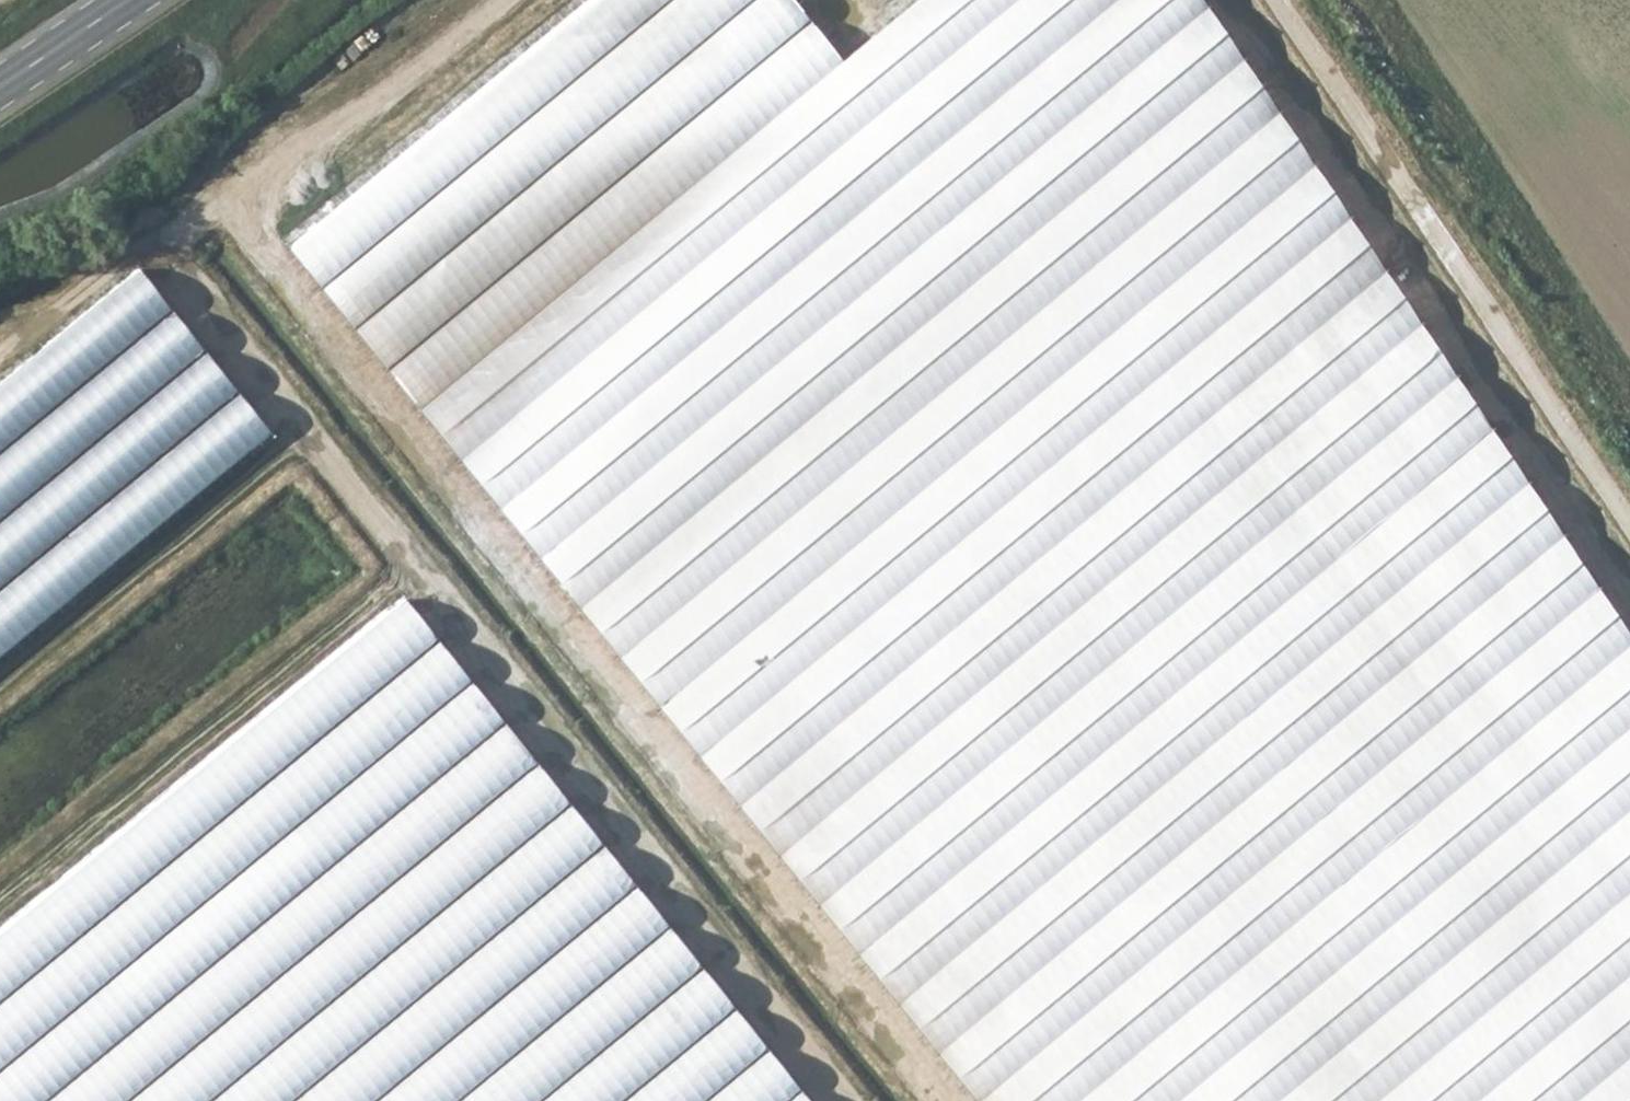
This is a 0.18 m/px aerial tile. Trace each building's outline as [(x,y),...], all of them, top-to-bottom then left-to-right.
[(1194,0),(912,0),(835,66),(781,0),(575,0),(278,241),(973,1100),(1629,1100),(1629,644),(1194,0)] [(129,267),(0,373),(0,659),(270,437),(129,267)] [(394,602),(0,922),(0,1100),(801,1100),(394,602)]
